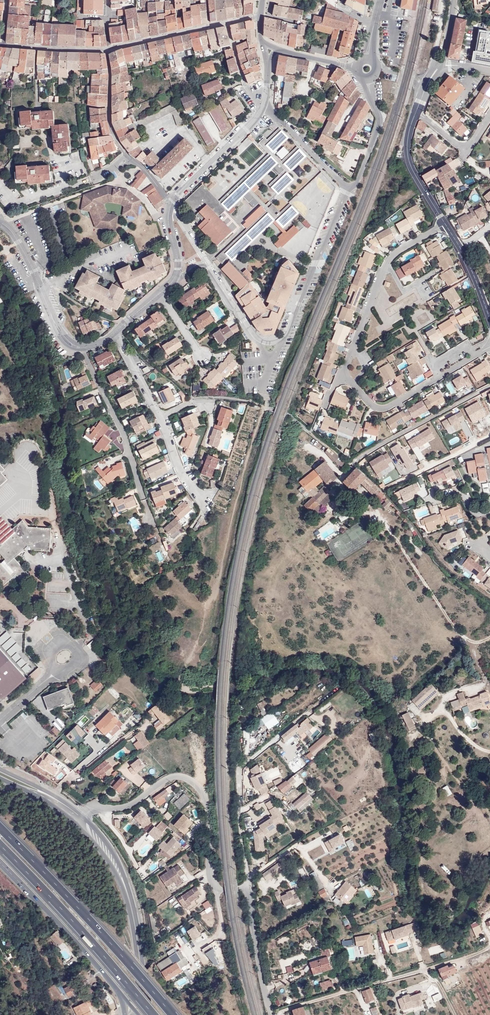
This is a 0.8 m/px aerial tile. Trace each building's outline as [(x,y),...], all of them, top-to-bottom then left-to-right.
[(171,1),(170,1),(165,2),(165,9),(166,18),(166,20),(168,32),(178,30),(177,18),(175,0),(174,0),(171,1)] [(177,18),(184,17),(184,14),(178,15),(177,10),(183,9),(182,0),(178,0),(177,0),(175,0),(177,18)] [(185,28),(193,26),(191,12),(186,13),(186,8),(191,7),(191,4),(190,0),(182,0),(183,9),(184,14),(184,17),(184,21),(185,28)] [(191,12),(193,26),(202,24),(200,11),(200,4),(199,0),(195,1),(196,3),(191,4),(191,7),(191,12)] [(210,9),(211,22),(217,21),(215,0),(209,0),(210,9)] [(217,21),(222,20),(227,19),(226,0),(215,0),(217,21)] [(227,19),(233,18),(235,17),(234,0),(226,0),(227,19)] [(293,9),(294,5),(289,3),(290,0),(280,0),(279,4),(278,6),(293,9)] [(366,0),(348,0),(347,1),(345,5),(353,10),(363,15),(366,0)] [(401,8),(411,10),(413,0),(402,0),(401,8)] [(105,15),(106,2),(87,1),(86,16),(105,15)] [(157,17),(158,20),(162,19),(166,18),(165,9),(160,10),(160,2),(156,2),(156,3),(157,11),(157,17)] [(149,13),(157,11),(156,3),(148,3),(148,7),(149,13)] [(346,31),(354,33),(358,22),(338,10),(328,3),(324,18),(314,16),(313,23),(316,23),(334,28),(339,30),(346,32),(346,31)] [(254,14),(254,5),(244,5),(244,15),(254,14)] [(303,11),(293,9),(278,6),(275,5),(273,15),(296,20),(295,25),(298,25),(300,26),(302,20),(303,11)] [(11,7),(10,14),(30,16),(31,7),(31,6),(29,6),(25,6),(25,8),(11,7)] [(125,10),(127,20),(133,19),(138,18),(138,14),(137,8),(125,10)] [(45,15),(44,22),(48,22),(49,15),(45,15),(45,12),(38,12),(38,14),(45,15)] [(68,46),(76,46),(76,31),(77,28),(77,20),(77,13),(74,13),(74,25),(59,25),(59,46),(68,46)] [(138,18),(141,38),(151,36),(149,18),(149,13),(144,13),(138,14),(138,18)] [(33,23),(37,24),(38,17),(30,16),(10,14),(9,21),(30,23),(31,23),(33,23)] [(149,18),(151,36),(159,34),(158,22),(158,20),(157,17),(149,18)] [(133,19),(136,40),(141,38),(138,18),(133,19)] [(276,30),(277,20),(265,18),(265,26),(276,30)] [(127,20),(130,41),(136,40),(133,19),(127,20)] [(457,19),(451,44),(461,46),(464,30),(466,20),(457,19)] [(121,22),(123,42),(130,41),(127,20),(121,21),(121,22)] [(158,22),(159,34),(168,32),(166,20),(162,21),(158,22)] [(247,30),(255,30),(255,25),(254,20),(246,22),(247,30)] [(306,21),(302,20),(300,26),(298,25),(297,36),(296,45),(302,46),(306,21)] [(27,30),(29,30),(30,23),(9,21),(9,28),(16,28),(18,29),(21,29),(22,29),(27,30)] [(121,22),(109,24),(109,28),(112,44),(123,42),(121,22)] [(248,38),(247,30),(246,22),(242,23),(238,24),(239,33),(241,33),(242,39),(243,40),(248,38)] [(27,44),(36,45),(37,24),(33,23),(33,26),(30,26),(30,30),(29,30),(29,32),(27,44)] [(332,34),(334,28),(316,23),(314,29),(332,34)] [(36,45),(43,45),(44,24),(37,24),(36,45)] [(43,45),(51,46),(52,25),(44,24),(43,45)] [(239,33),(238,24),(234,25),(231,26),(232,35),(239,33)] [(51,46),(59,46),(59,25),(52,25),(51,46)] [(95,31),(95,27),(93,26),(89,26),(89,29),(89,32),(86,32),(86,46),(89,46),(95,47),(95,36),(95,31)] [(276,30),(265,26),(264,36),(275,39),(276,30)] [(226,27),(217,29),(219,39),(223,38),(225,47),(230,46),(227,32),(226,27)] [(349,55),(354,33),(346,31),(346,32),(339,30),(334,28),(332,34),(329,46),(328,49),(327,55),(338,57),(340,52),(349,55)] [(21,44),(27,44),(29,32),(29,30),(27,30),(22,29),(21,44)] [(213,30),(207,31),(210,43),(212,50),(221,48),(219,39),(217,29),(213,30)] [(255,43),(257,43),(257,38),(255,38),(255,30),(247,30),(248,38),(248,41),(244,43),(246,46),(255,43)] [(280,31),(276,30),(275,39),(274,41),(282,44),(283,32),(280,31)] [(471,61),(489,64),(489,54),(487,53),(487,49),(489,50),(489,35),(489,31),(479,30),(476,51),(473,51),(471,61)] [(76,46),(86,46),(86,32),(76,31),(76,46)] [(207,31),(199,33),(202,45),(210,43),(207,31)] [(199,33),(190,34),(193,47),(194,48),(195,54),(200,53),(199,51),(203,50),(202,45),(199,33)] [(239,33),(232,35),(234,41),(242,39),(241,33),(239,33)] [(190,34),(181,36),(184,49),(193,47),(190,34)] [(297,36),(291,34),(290,34),(290,35),(289,46),(296,48),(296,45),(297,36)] [(181,36),(173,38),(176,50),(176,52),(185,50),(184,49),(181,36)] [(173,38),(164,40),(168,56),(173,55),(177,54),(176,52),(176,50),(173,38)] [(164,40),(156,42),(158,52),(160,60),(165,59),(166,61),(169,60),(168,56),(164,40)] [(156,42),(148,44),(151,57),(152,62),(159,61),(159,64),(161,64),(161,63),(160,60),(158,52),(156,42)] [(245,52),(255,49),(258,48),(257,43),(255,43),(246,46),(244,43),(237,46),(239,54),(245,52)] [(451,44),(448,58),(458,59),(461,46),(451,44)] [(311,45),(310,53),(315,54),(315,53),(327,55),(328,49),(324,48),(311,45)] [(140,46),(131,48),(134,60),(143,59),(140,46)] [(131,48),(124,49),(128,62),(134,60),(131,48)] [(9,61),(13,49),(7,49),(1,71),(6,72),(7,71),(9,61)] [(20,67),(21,50),(13,49),(9,61),(7,71),(12,72),(13,66),(19,66),(20,67)] [(231,49),(225,51),(227,61),(235,58),(232,49),(231,49)] [(25,73),(28,50),(21,50),(20,67),(19,66),(19,68),(16,67),(15,72),(25,73)] [(31,74),(34,73),(35,67),(36,51),(28,50),(25,73),(31,74)] [(118,60),(120,67),(121,71),(121,73),(127,71),(128,70),(126,63),(126,62),(123,50),(117,52),(120,59),(118,60)] [(45,68),(46,52),(38,51),(37,65),(38,72),(45,72),(45,68)] [(60,69),(60,53),(53,52),(51,68),(51,76),(59,77),(59,69),(60,69)] [(109,55),(111,63),(113,62),(118,60),(116,52),(113,53),(109,55)] [(68,69),(68,53),(60,53),(60,69),(59,69),(59,77),(59,84),(63,84),(64,78),(68,78),(68,77),(68,76),(68,69)] [(92,74),(91,69),(89,70),(88,53),(80,53),(80,70),(87,70),(86,71),(87,74),(92,74)] [(249,62),(258,58),(257,56),(256,53),(247,56),(249,62)] [(93,74),(101,74),(101,70),(101,54),(96,54),(96,69),(91,69),(92,74),(93,75),(93,74)] [(242,65),(249,62),(247,56),(240,59),(242,65)] [(286,68),(288,58),(279,56),(277,67),(286,68)] [(238,71),(235,58),(227,61),(230,75),(238,72),(238,71)] [(252,67),(258,66),(260,65),(258,58),(249,62),(252,66),(252,67)] [(296,70),(297,59),(288,58),(286,68),(285,73),(285,76),(284,82),(285,82),(284,88),(283,93),(283,97),(289,98),(291,98),(293,83),(294,83),(295,76),(287,75),(288,72),(295,73),(296,70)] [(302,71),(304,61),(297,59),(296,70),(302,71)] [(111,63),(112,69),(120,67),(118,60),(113,62),(111,63)] [(199,77),(212,72),(211,70),(215,69),(212,61),(203,64),(202,65),(201,64),(195,66),(199,77)] [(244,70),(252,66),(249,62),(242,65),(244,70)] [(255,73),(260,71),(258,66),(252,67),(252,66),(244,70),(246,75),(252,73),(254,72),(255,73)] [(120,74),(120,84),(126,82),(129,81),(128,75),(128,73),(127,71),(121,73),(121,71),(120,67),(112,69),(112,76),(120,74)] [(285,73),(286,68),(277,67),(276,75),(285,76),(285,73)] [(331,78),(337,68),(332,67),(330,71),(319,67),(318,71),(316,71),(314,78),(315,78),(326,82),(327,79),(328,77),(331,78)] [(336,83),(347,72),(346,72),(337,68),(331,78),(329,80),(334,85),(336,83)] [(262,78),(260,71),(255,73),(254,72),(252,73),(256,82),(262,78)] [(342,91),(352,81),(347,72),(336,83),(334,85),(340,94),(342,91)] [(256,82),(252,73),(246,75),(249,84),(256,82)] [(450,106),(465,89),(450,76),(436,94),(450,106)] [(222,89),(219,80),(202,86),(206,96),(215,93),(215,91),(222,89)] [(340,94),(348,100),(355,89),(357,88),(352,81),(342,91),(340,94)] [(480,93),(489,99),(489,84),(487,82),(480,93)] [(100,94),(107,95),(108,87),(100,87),(92,86),(88,86),(87,93),(89,93),(91,93),(91,94),(100,94)] [(112,88),(113,96),(125,92),(128,91),(127,89),(122,90),(121,86),(112,88)] [(353,104),(361,94),(355,89),(348,100),(353,104)] [(125,92),(113,96),(113,107),(122,104),(122,102),(125,101),(125,92)] [(88,99),(107,101),(107,95),(100,94),(91,94),(91,93),(89,93),(88,99)] [(174,96),(176,102),(180,100),(179,97),(182,96),(181,95),(184,94),(183,93),(174,96)] [(480,93),(469,109),(477,115),(480,111),(482,112),(489,100),(489,99),(480,93)] [(181,99),(185,109),(193,106),(193,107),(199,105),(194,94),(181,99)] [(329,121),(336,125),(349,102),(340,95),(327,120),(328,120),(329,121)] [(221,101),(220,102),(225,112),(228,110),(233,117),(237,114),(237,113),(242,110),(238,104),(239,103),(236,100),(231,104),(229,101),(231,100),(229,97),(221,101)] [(88,99),(88,105),(99,107),(107,107),(107,101),(88,99)] [(113,107),(113,114),(124,111),(126,110),(128,110),(127,105),(126,101),(125,101),(122,102),(122,104),(113,107)] [(322,116),(327,105),(321,102),(320,104),(315,101),(307,118),(314,121),(315,119),(323,123),(326,118),(322,116)] [(362,118),(369,107),(366,102),(362,101),(355,113),(362,118)] [(183,124),(183,122),(176,102),(160,110),(148,116),(138,121),(141,127),(147,125),(160,118),(170,113),(174,115),(177,126),(183,124)] [(91,116),(107,114),(106,108),(98,109),(90,108),(91,116)] [(228,128),(216,108),(209,112),(221,133),(228,128)] [(113,114),(113,123),(124,119),(123,117),(126,117),(127,114),(126,110),(124,111),(113,114)] [(47,112),(41,112),(32,113),(31,111),(21,112),(22,118),(22,126),(33,125),(33,128),(53,126),(53,128),(55,152),(61,151),(68,151),(66,125),(55,126),(54,111),(47,112)] [(357,128),(362,118),(355,113),(346,127),(354,132),(357,128)] [(101,122),(107,121),(107,114),(91,116),(92,124),(101,122)] [(215,143),(200,117),(193,121),(208,147),(215,143)] [(468,129),(456,117),(449,124),(461,136),(468,129)] [(22,126),(22,118),(20,118),(20,128),(33,128),(33,125),(22,126)] [(117,131),(127,127),(127,126),(132,124),(130,118),(129,118),(124,120),(124,119),(113,123),(117,131)] [(102,127),(103,135),(110,134),(107,121),(101,122),(102,127)] [(324,135),(331,136),(336,125),(329,121),(327,124),(322,133),(324,135)] [(120,138),(122,142),(128,138),(132,143),(136,141),(141,138),(136,130),(139,128),(138,126),(139,126),(137,122),(136,122),(135,122),(132,124),(127,126),(127,127),(130,133),(126,136),(120,138)] [(69,124),(66,125),(68,151),(61,151),(61,153),(71,153),(70,141),(69,124)] [(117,131),(120,138),(126,136),(130,133),(127,127),(117,131)] [(346,127),(340,139),(344,140),(349,141),(354,132),(346,127)] [(287,172),(306,155),(297,146),(282,162),(272,151),(288,136),(280,128),(268,140),(265,137),(259,143),(269,153),(219,201),(203,184),(183,203),(195,216),(196,215),(203,222),(200,225),(198,226),(218,246),(233,231),(218,217),(227,209),(231,214),(236,209),(234,206),(232,205),(243,194),(254,205),(260,199),(252,191),(253,189),(252,188),(251,189),(250,188),(253,185),(257,189),(259,187),(256,184),(255,183),(277,162),(285,170),(279,176),(269,185),(277,193),(293,178),(287,172)] [(114,142),(111,136),(89,139),(89,142),(88,142),(88,146),(90,146),(97,146),(101,146),(104,145),(114,142)] [(338,142),(332,139),(321,136),(318,142),(323,145),(334,151),(338,142)] [(442,154),(448,148),(432,136),(424,146),(428,149),(431,145),(442,154)] [(122,142),(129,152),(139,146),(137,143),(136,141),(132,143),(128,138),(122,142)] [(147,157),(145,159),(151,166),(152,165),(155,168),(153,170),(162,179),(166,175),(165,174),(189,151),(190,152),(194,148),(185,139),(180,144),(179,142),(176,144),(174,147),(175,149),(161,162),(158,159),(159,158),(152,152),(147,157)] [(116,150),(114,142),(104,145),(101,146),(97,146),(98,151),(99,158),(104,157),(102,154),(102,148),(105,148),(106,152),(111,151),(111,152),(116,150)] [(98,151),(97,146),(90,146),(92,160),(99,158),(98,151)] [(132,155),(136,159),(143,152),(141,149),(139,146),(129,152),(132,155)] [(283,159),(290,152),(285,146),(277,153),(283,159)] [(190,152),(189,151),(165,174),(166,175),(190,152)] [(136,159),(142,162),(145,159),(147,157),(143,152),(136,159)] [(272,169),(279,176),(285,170),(277,162),(255,183),(256,184),(272,169)] [(422,177),(426,183),(438,176),(445,190),(450,187),(451,187),(451,186),(444,175),(452,171),(448,164),(447,165),(436,171),(435,169),(427,174),(426,175),(422,177)] [(37,167),(31,167),(27,168),(27,166),(17,166),(17,172),(18,181),(28,180),(29,182),(51,180),(50,172),(50,166),(37,167)] [(444,175),(451,186),(460,181),(453,170),(452,171),(444,175)] [(135,181),(131,186),(137,190),(147,176),(141,171),(136,176),(137,178),(135,181)] [(18,181),(17,172),(15,172),(16,183),(29,182),(28,180),(18,181)] [(52,172),(50,172),(51,180),(29,182),(29,184),(53,182),(52,172)] [(152,184),(141,192),(148,197),(148,196),(157,190),(152,184)] [(140,200),(127,189),(120,188),(120,190),(115,189),(115,187),(108,186),(100,189),(83,195),(81,209),(90,211),(95,227),(116,230),(118,217),(107,215),(103,204),(110,202),(124,204),(123,215),(138,218),(140,200)] [(149,197),(148,198),(150,200),(153,203),(154,206),(160,202),(159,200),(162,198),(157,190),(148,196),(149,197)] [(258,203),(261,206),(266,211),(269,208),(260,199),(254,205),(243,194),(232,205),(234,206),(244,197),(254,207),(258,203)] [(446,198),(450,205),(456,202),(453,195),(446,198)] [(221,269),(229,277),(234,272),(228,266),(232,262),(231,260),(272,221),(274,219),(282,227),(298,212),(290,203),(281,212),(273,204),(269,208),(266,211),(261,206),(245,221),(246,222),(243,225),(247,229),(217,257),(225,266),(221,269)] [(417,205),(403,213),(407,219),(411,226),(415,224),(413,221),(423,215),(417,205)] [(473,207),(469,210),(471,213),(476,223),(480,221),(479,218),(486,214),(482,207),(475,211),(473,207)] [(473,227),(477,225),(476,223),(471,213),(467,215),(467,214),(457,219),(464,231),(473,226),(473,227)] [(196,215),(195,216),(193,218),(200,225),(203,222),(196,215)] [(274,219),(272,221),(279,229),(282,227),(274,219)] [(312,225),(306,219),(302,222),(308,228),(312,225)] [(401,234),(412,228),(411,226),(407,219),(396,225),(401,234)] [(294,226),(287,233),(288,234),(282,241),(280,239),(275,244),(279,248),(281,246),(282,247),(299,231),(294,226)] [(395,238),(389,228),(376,236),(382,246),(389,242),(395,238)] [(371,239),(369,242),(372,245),(376,248),(379,244),(371,239)] [(426,247),(433,258),(436,256),(443,252),(436,241),(433,243),(431,240),(426,244),(427,246),(426,247)] [(376,248),(372,245),(370,248),(378,254),(380,251),(376,248)] [(360,257),(358,264),(360,265),(367,268),(371,269),(376,256),(365,251),(363,258),(360,257)] [(454,265),(446,251),(443,252),(436,256),(444,270),(446,269),(454,265)] [(88,270),(86,274),(82,281),(80,280),(76,288),(81,290),(86,293),(93,297),(100,301),(104,303),(113,307),(118,310),(122,302),(119,301),(123,294),(125,290),(129,288),(141,283),(148,280),(161,274),(166,272),(163,264),(160,265),(157,258),(156,254),(143,259),(145,263),(147,262),(149,265),(146,266),(132,272),(129,266),(119,270),(122,275),(119,276),(121,279),(123,283),(117,286),(115,285),(113,284),(111,288),(113,289),(112,292),(109,291),(96,283),(94,282),(95,280),(97,281),(100,277),(88,270)] [(425,266),(419,255),(410,260),(411,262),(396,271),(400,279),(425,266)] [(279,314),(282,315),(295,285),(292,283),(298,270),(289,260),(282,266),(275,283),(273,289),(272,291),(275,292),(270,303),(271,303),(269,307),(267,309),(262,301),(259,303),(257,298),(251,290),(240,301),(258,329),(264,329),(264,332),(269,331),(270,334),(274,334),(280,320),(277,319),(279,314)] [(229,277),(235,283),(239,279),(243,282),(246,279),(247,277),(251,281),(255,277),(247,269),(243,273),(232,262),(228,266),(234,272),(229,277)] [(360,265),(352,284),(362,288),(368,275),(365,273),(367,268),(360,265)] [(445,280),(448,286),(458,281),(451,269),(447,271),(446,269),(444,270),(440,273),(441,274),(445,280)] [(162,276),(161,274),(148,280),(150,282),(162,276)] [(239,279),(235,283),(242,290),(247,285),(249,283),(251,281),(247,277),(246,279),(243,282),(239,279)] [(195,288),(191,290),(197,299),(200,297),(201,299),(211,293),(205,285),(206,284),(203,279),(197,283),(199,286),(195,289),(195,288)] [(236,296),(240,301),(251,290),(257,298),(259,303),(262,301),(250,283),(250,282),(249,283),(247,285),(242,290),(236,295),(236,296)] [(275,283),(267,302),(270,303),(275,292),(272,291),(273,289),(275,283)] [(350,296),(346,304),(357,308),(364,289),(362,288),(352,284),(348,295),(350,296)] [(454,310),(460,306),(457,301),(460,299),(453,287),(442,293),(446,299),(447,299),(454,310)] [(197,299),(191,290),(183,295),(182,293),(176,296),(184,309),(190,305),(190,306),(195,303),(194,301),(197,299)] [(357,308),(346,304),(345,308),(343,306),(338,318),(349,323),(352,315),(353,311),(355,311),(357,308)] [(458,322),(460,325),(472,318),(472,317),(475,314),(470,306),(461,311),(463,313),(455,317),(458,322)] [(157,323),(159,325),(160,327),(168,321),(160,310),(157,312),(160,315),(161,314),(164,319),(157,323)] [(194,322),(196,326),(201,324),(203,327),(215,320),(209,311),(198,318),(198,319),(194,322)] [(147,321),(153,329),(159,325),(157,323),(164,319),(161,314),(160,315),(157,312),(150,317),(149,316),(145,319),(147,321)] [(98,328),(98,329),(101,328),(99,322),(96,324),(95,320),(91,322),(89,318),(87,319),(85,315),(78,318),(79,320),(77,320),(84,334),(98,328)] [(450,319),(438,326),(439,328),(444,336),(456,329),(453,325),(458,322),(455,317),(454,315),(449,318),(450,319)] [(153,329),(147,321),(145,319),(142,321),(143,324),(135,329),(141,337),(153,329)] [(339,324),(331,342),(339,345),(342,347),(346,335),(347,336),(350,328),(339,324)] [(221,328),(214,333),(221,344),(226,340),(226,339),(234,333),(228,326),(222,330),(221,328)] [(435,341),(444,336),(439,328),(436,330),(434,328),(426,333),(431,342),(434,340),(435,341)] [(221,344),(214,333),(212,334),(219,345),(221,344)] [(182,346),(177,337),(168,343),(168,342),(163,346),(168,354),(182,346)] [(410,366),(420,359),(418,356),(420,355),(419,352),(421,351),(416,341),(406,348),(408,351),(405,353),(408,358),(406,359),(410,366)] [(330,342),(323,360),(324,361),(333,364),(335,360),(337,354),(335,353),(339,345),(331,342),(330,342)] [(116,360),(111,351),(108,352),(107,352),(95,358),(100,366),(103,364),(104,366),(116,360)] [(223,376),(225,377),(236,365),(232,361),(235,358),(230,353),(227,357),(224,360),(225,361),(223,363),(222,362),(219,366),(219,367),(216,370),(223,376)] [(426,363),(423,357),(420,359),(410,366),(407,367),(410,372),(414,379),(424,373),(420,367),(426,363)] [(187,367),(181,358),(170,366),(176,375),(179,372),(180,374),(185,371),(184,369),(187,367)] [(386,362),(384,358),(376,363),(378,366),(386,362)] [(334,368),(336,365),(333,364),(324,361),(323,364),(322,363),(317,378),(329,383),(332,374),(330,374),(333,368),(334,368)] [(475,379),(481,376),(489,370),(489,368),(486,361),(470,370),(475,379)] [(72,363),(68,365),(69,368),(70,367),(73,372),(76,369),(73,365),(72,364),(72,363)] [(387,383),(394,378),(396,377),(388,363),(378,369),(381,373),(387,383)] [(97,387),(94,380),(90,382),(82,365),(79,367),(83,375),(74,379),(78,390),(90,384),(92,389),(97,387)] [(223,376),(216,370),(215,368),(212,371),(212,372),(209,376),(208,375),(206,377),(203,380),(211,388),(223,376)] [(125,376),(122,369),(108,377),(112,386),(116,384),(118,388),(127,384),(123,377),(125,376)] [(404,378),(401,374),(396,377),(394,378),(397,382),(387,388),(392,395),(395,394),(397,397),(406,391),(400,381),(404,378)] [(461,374),(451,380),(458,390),(466,384),(467,386),(473,383),(468,376),(464,378),(461,374)] [(175,399),(169,387),(159,392),(165,404),(175,399)] [(481,394),(482,395),(483,397),(489,394),(489,399),(489,389),(481,394)] [(138,400),(133,391),(118,399),(122,408),(138,400)] [(315,409),(319,410),(320,407),(322,400),(317,399),(319,395),(310,391),(309,395),(310,396),(305,408),(309,410),(310,409),(314,410),(315,409)] [(335,391),(330,403),(345,409),(350,399),(338,394),(339,393),(335,391)] [(427,397),(423,399),(423,400),(429,409),(433,407),(433,408),(445,401),(440,392),(434,395),(428,399),(427,397)] [(481,394),(463,404),(469,414),(478,409),(476,404),(480,401),(479,399),(483,397),(482,395),(481,394)] [(97,404),(94,396),(84,401),(83,399),(77,402),(77,406),(79,412),(97,404)] [(408,410),(409,411),(413,418),(413,419),(429,409),(423,400),(408,409),(408,410)] [(223,427),(227,428),(233,411),(222,407),(218,420),(219,420),(218,425),(223,427)] [(396,428),(409,420),(408,420),(404,413),(403,411),(386,421),(388,424),(392,430),(393,433),(397,430),(396,428)] [(413,418),(409,411),(404,413),(408,420),(413,418)] [(460,412),(442,422),(445,430),(453,425),(456,431),(462,428),(459,422),(458,421),(459,420),(460,422),(464,419),(460,412)] [(194,413),(184,417),(188,426),(185,427),(184,427),(186,431),(193,428),(200,425),(194,413)] [(130,422),(136,433),(144,428),(145,430),(152,427),(150,423),(148,424),(143,415),(130,422)] [(320,428),(336,434),(337,430),(340,424),(333,422),(334,420),(325,416),(320,428)] [(353,434),(357,435),(360,428),(361,425),(357,423),(357,424),(356,426),(348,423),(341,420),(340,424),(337,430),(352,436),(353,434)] [(109,428),(104,424),(100,421),(98,423),(97,422),(94,426),(93,426),(91,429),(89,428),(85,432),(86,433),(85,435),(92,441),(93,438),(99,442),(94,448),(99,452),(102,449),(105,451),(108,450),(110,447),(108,445),(111,441),(104,435),(105,434),(109,428)] [(363,433),(377,436),(380,425),(366,422),(363,433)] [(223,427),(218,425),(215,424),(211,436),(210,436),(209,439),(211,439),(209,445),(217,448),(220,439),(223,427)] [(477,431),(480,438),(489,433),(489,429),(488,425),(477,431)] [(196,435),(193,428),(186,431),(188,435),(186,438),(185,438),(182,447),(185,448),(187,449),(186,451),(185,453),(191,455),(198,436),(196,435)] [(429,429),(408,442),(412,449),(417,446),(418,447),(424,444),(423,442),(425,441),(426,443),(435,437),(429,429)] [(147,447),(145,443),(137,448),(139,451),(143,460),(161,451),(157,445),(156,446),(155,443),(157,442),(155,439),(149,442),(151,445),(147,447)] [(401,449),(398,444),(391,449),(398,460),(399,459),(401,462),(403,466),(405,465),(407,469),(413,465),(407,455),(405,455),(401,449)] [(325,452),(334,462),(335,461),(339,458),(328,448),(325,452)] [(486,448),(487,453),(483,454),(483,453),(474,455),(476,460),(466,462),(468,471),(472,473),(473,473),(474,478),(479,477),(479,478),(483,481),(489,479),(489,448),(486,448)] [(203,463),(215,468),(220,455),(214,452),(212,456),(209,455),(207,460),(204,459),(203,463)] [(388,464),(392,461),(387,453),(383,456),(382,455),(369,463),(376,474),(380,472),(389,466),(388,464)] [(337,477),(321,457),(313,467),(315,470),(299,482),(312,497),(304,505),(313,515),(322,507),(323,508),(337,493),(333,489),(330,492),(324,486),(319,492),(315,487),(324,480),(328,485),(337,477)] [(339,458),(335,461),(343,468),(346,463),(339,458)] [(434,468),(436,472),(431,474),(432,476),(437,473),(451,466),(455,464),(453,459),(434,468)] [(146,469),(147,471),(150,477),(151,479),(163,474),(163,473),(168,470),(164,461),(146,469)] [(122,462),(116,464),(117,465),(112,466),(113,469),(111,470),(108,467),(103,471),(99,466),(95,469),(108,484),(117,476),(120,475),(120,477),(126,475),(122,462)] [(211,477),(215,468),(203,463),(201,467),(203,468),(201,474),(211,477)] [(428,476),(431,482),(437,480),(438,483),(451,476),(452,478),(453,480),(456,478),(451,466),(437,473),(432,476),(431,474),(428,476)] [(343,483),(350,490),(353,492),(361,483),(380,501),(382,498),(386,502),(388,500),(375,486),(357,468),(343,483)] [(421,490),(417,482),(399,491),(404,501),(418,495),(417,492),(421,490)] [(164,498),(178,493),(174,483),(161,487),(161,490),(156,492),(156,490),(151,492),(156,507),(166,503),(165,499),(164,498)] [(114,502),(116,507),(120,505),(121,508),(126,506),(127,508),(128,508),(136,505),(132,496),(124,499),(123,498),(118,500),(117,496),(110,499),(112,503),(114,502)] [(178,516),(180,519),(184,516),(187,518),(194,512),(184,501),(173,511),(178,516)] [(444,509),(440,510),(441,514),(443,519),(446,518),(448,522),(461,517),(458,506),(445,511),(444,509)] [(398,510),(396,512),(403,520),(405,518),(398,510)] [(350,517),(347,512),(339,517),(341,522),(350,517)] [(441,526),(445,524),(443,519),(441,514),(438,516),(437,514),(424,519),(428,532),(437,529),(435,525),(440,523),(441,526)] [(3,587),(16,574),(22,581),(29,575),(14,558),(27,547),(32,547),(31,550),(50,551),(51,528),(28,527),(22,520),(12,529),(0,516),(0,584),(3,587)] [(183,522),(180,519),(178,516),(164,528),(171,536),(182,526),(181,524),(183,522)] [(451,544),(454,543),(454,541),(461,539),(458,531),(444,536),(439,543),(447,549),(451,544)] [(469,557),(463,565),(474,574),(477,576),(477,577),(481,580),(486,574),(482,570),(484,568),(475,562),(473,561),(474,561),(469,557)] [(486,574),(481,580),(489,587),(489,577),(486,574)] [(477,585),(486,591),(487,588),(479,582),(477,585)] [(22,648),(8,631),(0,638),(0,643),(26,673),(31,669),(27,664),(25,667),(23,665),(25,662),(17,652),(22,648)] [(0,659),(0,703),(27,678),(6,655),(0,659)] [(102,685),(97,679),(90,685),(95,691),(102,685)] [(420,710),(439,693),(431,683),(412,701),(420,710)] [(74,705),(68,688),(45,697),(49,709),(65,702),(67,708),(74,705)] [(489,703),(489,699),(487,692),(479,694),(480,695),(470,699),(470,697),(465,699),(463,692),(457,694),(459,699),(462,708),(468,705),(469,709),(474,708),(473,705),(482,702),(483,704),(484,707),(487,705),(487,704),(489,703)] [(454,710),(462,708),(459,699),(451,702),(454,710)] [(170,720),(157,704),(148,711),(151,715),(155,712),(161,720),(154,726),(157,730),(170,720)] [(468,705),(462,708),(464,714),(470,712),(469,709),(468,705)] [(96,713),(91,708),(87,711),(93,716),(96,713)] [(118,720),(110,711),(96,725),(109,739),(120,728),(115,723),(118,720)] [(413,727),(407,713),(402,715),(410,731),(415,728),(414,726),(413,727)] [(82,726),(89,719),(86,716),(79,723),(82,726)] [(300,725),(298,723),(292,728),(295,733),(297,731),(300,736),(308,729),(309,730),(313,727),(310,723),(311,722),(307,718),(301,724),(302,724),(300,725)] [(259,730),(266,726),(262,721),(256,725),(259,730)] [(86,734),(78,725),(67,736),(73,742),(76,738),(75,737),(79,735),(82,737),(86,734)] [(60,732),(54,727),(51,730),(57,736),(60,732)] [(295,733),(292,728),(282,737),(286,742),(296,734),(295,733)] [(138,741),(143,748),(150,743),(141,731),(134,736),(138,741)] [(332,740),(327,733),(308,749),(313,756),(332,740)] [(298,736),(296,734),(286,742),(282,737),(280,738),(286,746),(298,736)] [(55,746),(67,758),(69,756),(74,761),(79,755),(75,751),(72,749),(70,748),(70,747),(63,739),(55,746)] [(139,751),(143,748),(138,741),(133,744),(139,751)] [(46,759),(42,755),(33,763),(37,767),(46,759)] [(110,756),(106,760),(108,763),(109,763),(112,766),(116,763),(110,756)] [(129,768),(135,776),(147,767),(141,759),(129,768)] [(104,780),(108,776),(105,772),(108,770),(112,766),(109,763),(108,763),(106,760),(105,760),(92,771),(98,778),(101,776),(104,780)] [(262,795),(269,790),(257,765),(250,770),(253,777),(251,778),(253,782),(254,785),(256,790),(259,789),(262,795)] [(127,782),(121,777),(116,782),(113,779),(110,783),(120,792),(127,782)] [(285,783),(289,788),(297,781),(293,777),(287,782),(287,781),(285,783)] [(284,793),(289,788),(285,783),(278,787),(284,793)] [(448,785),(444,788),(448,796),(453,794),(448,785)] [(173,791),(169,786),(153,798),(159,806),(166,801),(163,798),(173,791)] [(298,809),(311,797),(307,792),(293,804),(290,807),(295,812),(297,809),(298,809)] [(190,799),(184,793),(174,803),(179,809),(190,799)] [(314,800),(311,797),(298,809),(300,812),(314,800)] [(270,810),(273,816),(271,817),(271,818),(265,822),(260,826),(261,828),(254,833),(256,851),(264,851),(263,837),(266,835),(265,834),(277,826),(275,824),(284,818),(276,806),(275,806),(271,800),(266,804),(270,810)] [(148,819),(149,818),(141,811),(133,819),(141,826),(140,828),(144,832),(152,823),(148,819)] [(193,824),(183,815),(174,826),(185,836),(190,830),(189,829),(193,824)] [(277,826),(286,821),(284,818),(275,824),(277,826)] [(155,827),(148,834),(157,842),(163,834),(162,833),(168,827),(161,822),(156,828),(155,827)] [(345,843),(341,835),(335,838),(335,839),(333,840),(332,839),(326,842),(331,853),(335,850),(334,848),(345,843)] [(163,849),(171,856),(181,845),(173,837),(167,844),(164,841),(159,847),(162,850),(163,849)] [(287,861),(294,856),(291,852),(284,857),(287,861)] [(285,869),(278,860),(261,873),(267,880),(273,875),(275,877),(285,869)] [(178,865),(160,877),(167,888),(175,882),(176,884),(182,881),(180,877),(184,874),(178,865)] [(318,891),(322,899),(328,895),(323,886),(318,876),(313,878),(312,879),(318,891)] [(357,890),(356,889),(346,881),(339,890),(338,891),(335,895),(344,902),(351,893),(353,895),(357,890)] [(196,886),(177,899),(183,908),(191,903),(198,898),(197,897),(201,894),(196,886)] [(287,894),(281,897),(279,891),(274,893),(278,902),(282,900),(285,908),(292,905),(293,905),(300,902),(297,894),(293,896),(291,891),(286,893),(287,894)] [(354,896),(353,895),(351,893),(344,902),(347,904),(354,896)] [(203,904),(206,909),(212,906),(209,900),(203,904)] [(414,924),(386,933),(389,942),(395,940),(409,936),(408,933),(416,931),(414,924)] [(197,927),(188,931),(193,940),(202,935),(197,927)] [(56,928),(49,934),(51,936),(50,937),(58,946),(66,940),(56,928)] [(371,935),(355,938),(356,947),(363,946),(365,955),(374,954),(371,935)] [(214,968),(221,964),(212,945),(205,948),(214,968)] [(393,954),(399,952),(397,945),(391,947),(393,954)] [(173,975),(174,976),(182,971),(180,969),(193,960),(185,947),(157,965),(166,979),(173,975)] [(327,954),(330,953),(328,948),(321,951),(323,958),(312,962),(313,964),(311,965),(313,973),(323,970),(323,971),(332,969),(327,954)] [(447,974),(448,976),(457,972),(454,965),(448,968),(447,965),(439,969),(442,976),(447,974)] [(321,990),(334,986),(332,981),(329,982),(329,980),(320,983),(321,990)] [(60,984),(57,987),(62,993),(63,993),(66,999),(73,995),(68,987),(64,989),(60,984)] [(369,999),(374,998),(370,988),(362,992),(366,1003),(370,1002),(369,999)] [(403,997),(398,999),(401,1006),(405,1004),(407,1008),(413,1006),(413,1007),(423,1003),(421,999),(424,998),(422,992),(410,997),(409,994),(402,996),(403,997)] [(434,996),(436,1002),(443,998),(441,993),(434,996)] [(73,1008),(77,1014),(92,1014),(86,1002),(73,1008)] [(308,1009),(307,1006),(293,1010),(294,1014),(306,1014),(305,1010),(308,1009)]
